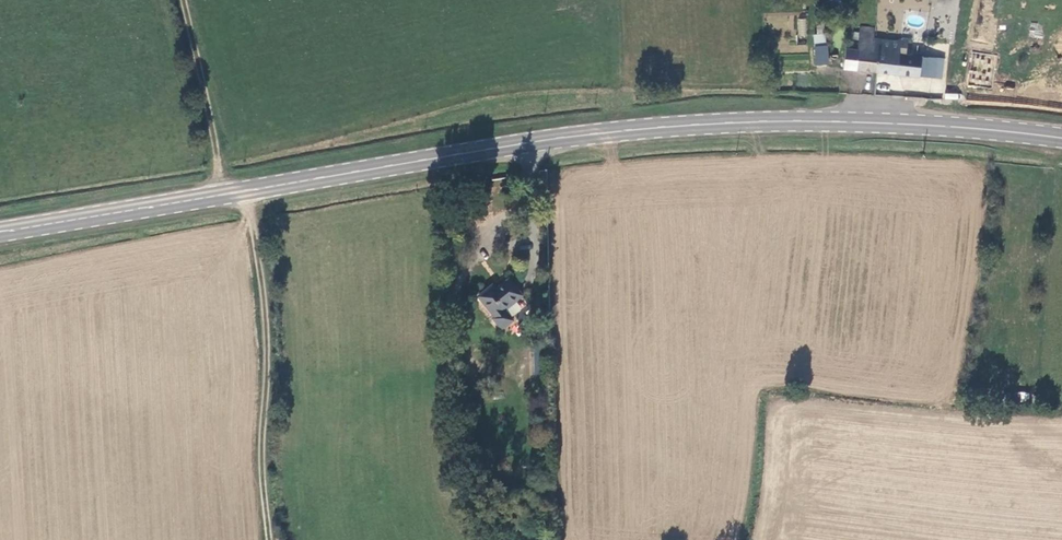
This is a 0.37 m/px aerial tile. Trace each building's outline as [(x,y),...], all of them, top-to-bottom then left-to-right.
[(797,37),(807,37),(806,18),(797,19),(797,37)] [(1031,23),(1029,35),(1040,36),(1041,24),(1031,23)] [(873,38),(875,27),(860,25),(858,49),(847,47),(846,56),(844,69),(878,73),(880,52),(872,51),(873,38)] [(814,44),(826,42),(824,33),(812,36),(814,44)] [(925,46),(925,43),(899,40),(899,42),(873,38),(872,51),(880,52),(878,73),(933,80),(935,60),(922,59),(923,46),(925,46)] [(817,65),(828,64),(827,47),(816,48),(817,65)] [(1001,60),(972,54),(966,86),(995,91),(1001,60)] [(946,61),(935,60),(933,80),(943,81),(946,61)] [(522,298),(509,281),(496,290),(493,286),(478,296),(495,318),(493,321),(501,331),(513,322),(505,312),(522,298)]
